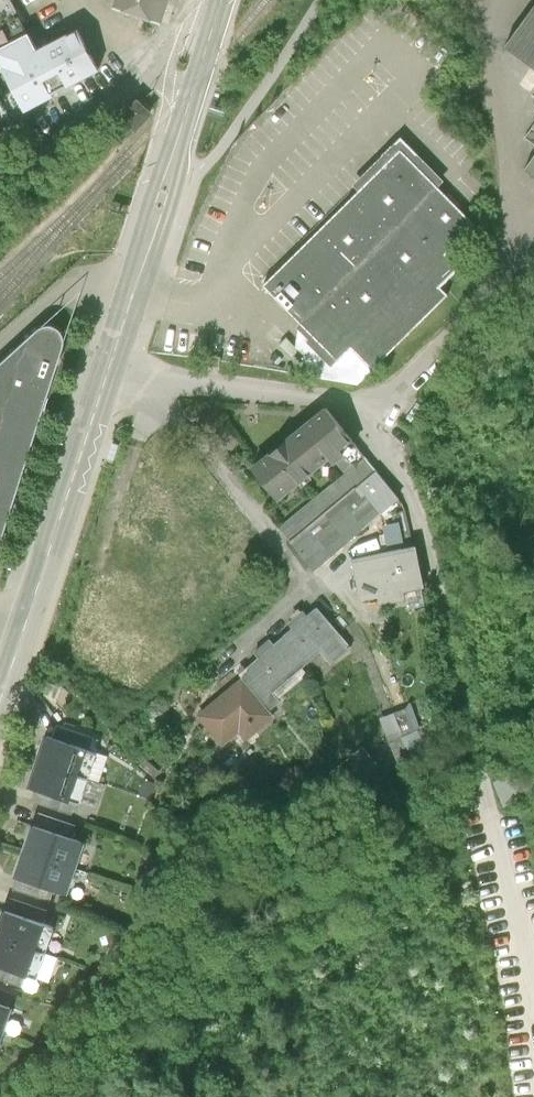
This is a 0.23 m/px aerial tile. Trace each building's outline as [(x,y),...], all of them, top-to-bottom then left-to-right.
[(116,7),(161,22),(168,0),(118,0),(116,7)] [(501,41),(533,66),(533,0),(531,0),(501,41)] [(81,24),(42,45),(32,27),(0,45),(0,58),(28,110),(105,69),(81,24)] [(13,129),(0,106),(0,136),(13,129)] [(356,190),(260,283),(297,321),(292,325),(331,366),(350,348),(370,369),(448,294),(441,286),(460,268),(447,254),(476,226),(459,208),(437,186),(443,180),(400,135),(350,183),(356,190)] [(523,164),(533,172),(533,150),(523,164)] [(44,324),(0,365),(0,550),(68,341),(66,330),(55,323),(44,324)] [(263,453),(245,468),(273,502),(328,458),(341,474),(278,526),(314,570),(400,500),(322,405),(305,419),(281,439),(263,453)] [(384,525),(390,551),(405,547),(399,522),(384,525)] [(390,551),(350,560),(360,602),(421,587),(411,546),(405,547),(390,551)] [(280,636),(305,664),(320,651),(330,663),(349,647),(315,607),(280,636)] [(305,664),(280,636),(236,674),(239,678),(269,713),(280,703),(272,693),(305,664)] [(269,713),(239,678),(195,715),(223,748),(237,737),(244,745),(274,720),(269,713)] [(412,708),(383,719),(404,770),(433,758),(412,708)] [(31,762),(87,779),(95,751),(39,734),(31,762)] [(374,762),(362,748),(334,771),(354,790),(382,778),(374,762)] [(87,779),(31,762),(22,789),(78,806),(87,779)] [(505,805),(533,794),(533,775),(530,765),(495,778),(505,805)] [(16,852),(72,872),(81,846),(25,827),(16,852)] [(72,872),(16,852),(7,878),(63,898),(72,872)] [(31,952),(41,925),(0,911),(0,942),(31,952)] [(31,952),(0,942),(0,972),(22,980),(31,952)]
